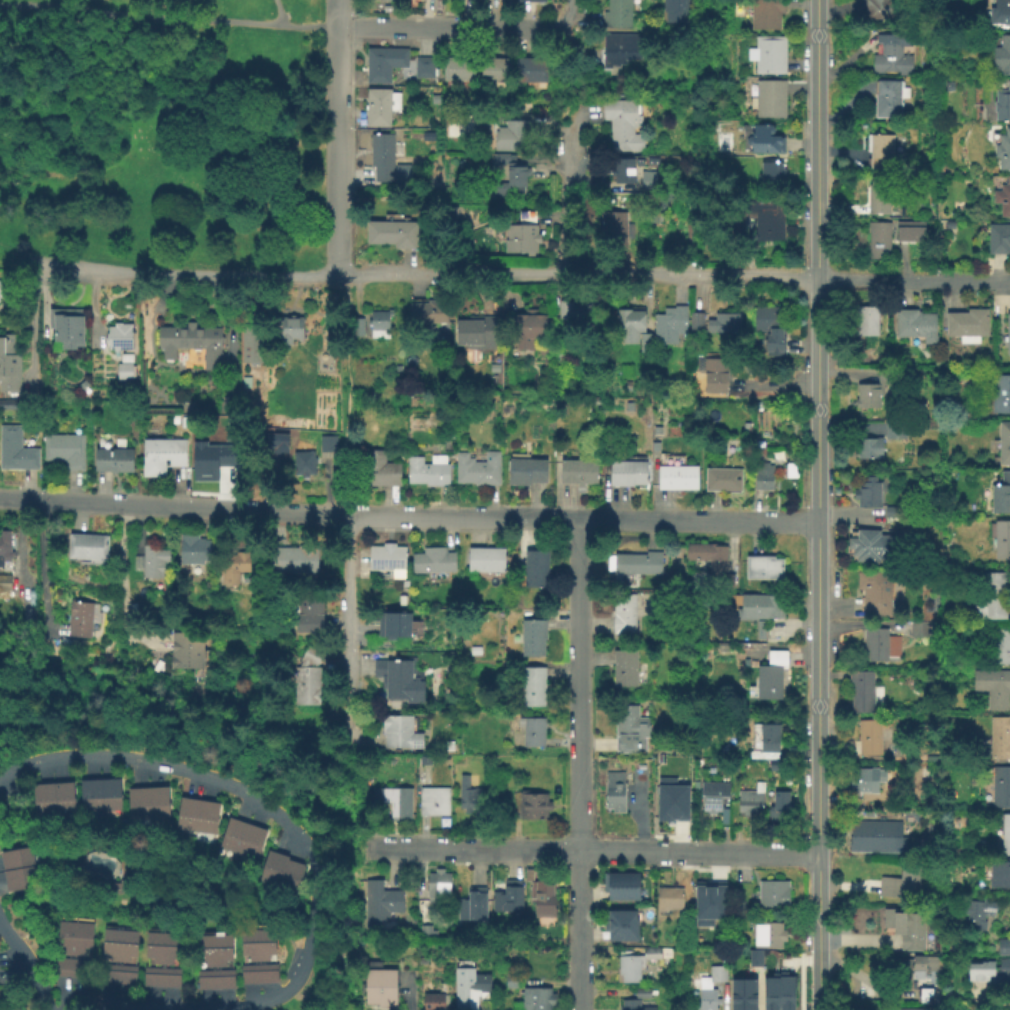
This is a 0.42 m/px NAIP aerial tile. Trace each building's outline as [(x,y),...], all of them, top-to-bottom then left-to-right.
[(606,13),(606,0),(630,0),(630,28),(600,28),(600,13),(606,13)] [(662,18),(662,0),(693,0),(693,18),(662,18)] [(749,31),(749,0),(783,0),(783,14),(778,14),(778,31),(749,31)] [(866,1),(866,0),(896,0),(896,21),(864,22),(864,1),(866,1)] [(994,9),(993,0),(1009,0),(1009,29),(994,29),(994,25),(988,25),(988,9),(994,9)] [(624,71),(600,70),(601,35),(638,36),(638,61),(624,61),(624,71)] [(871,76),(871,57),(880,57),(880,44),(875,44),(875,36),(910,36),(910,48),(900,48),(900,56),(912,56),(911,76),(871,76)] [(1000,36),(1009,36),(1009,77),(999,77),(999,73),(992,73),(992,49),(1000,49),(1000,36)] [(784,75),(754,74),(754,60),(749,60),(749,50),(755,50),(755,38),(784,38),(784,75)] [(407,68),(389,68),(389,85),(365,85),(365,49),(407,49),(407,68)] [(474,82),(442,82),(442,56),(474,56),(474,82)] [(432,80),(413,79),(413,58),(432,58),(432,80)] [(546,84),(511,84),(511,59),(546,59),(546,84)] [(505,89),(480,89),(480,60),(505,60),(505,89)] [(411,79),(403,79),(403,71),(411,71),(411,79)] [(785,119),(755,119),(755,111),(749,111),(749,99),(755,99),(755,82),(785,82),(785,119)] [(873,121),(873,82),(899,82),(899,121),(873,121)] [(952,83),(953,94),(944,94),(943,83),(952,83)] [(1006,83),(1009,83),(1009,122),(995,123),(994,114),(992,114),(991,103),(994,103),(993,91),(1006,90),(1006,83)] [(389,129),(365,129),(365,90),(390,90),(390,94),(399,94),(399,112),(389,112),(389,129)] [(642,152),(610,153),(610,122),(601,122),(601,102),(636,102),(636,117),(641,117),(641,128),(632,128),(632,136),(642,136),(642,152)] [(493,153),(493,133),(497,133),(497,129),(504,129),(504,122),(531,122),(531,153),(493,153)] [(783,154),(750,154),(750,135),(752,135),(752,126),(769,126),(769,137),(783,136),(783,154)] [(1004,129),(1009,129),(1009,170),(998,171),(998,159),(993,159),(993,146),(997,146),(997,136),(1004,136),(1004,129)] [(393,184),(369,184),(368,135),(392,135),(392,168),(400,168),(400,179),(393,179),(393,184)] [(869,171),(869,155),(865,154),(866,136),(892,136),(891,171),(869,171)] [(493,201),(493,185),(505,185),(505,167),(491,167),(491,156),(514,156),(514,164),(522,164),(522,169),(530,169),(530,189),(523,189),(523,201),(493,201)] [(632,185),(611,185),(612,160),(633,160),(632,185)] [(760,191),(760,164),(781,164),(781,170),(785,170),(785,185),(780,184),(780,192),(760,191)] [(640,187),(654,187),(654,171),(640,171),(640,187)] [(1005,177),(1009,177),(1009,218),(999,218),(999,204),(991,204),(991,192),(999,192),(999,186),(1005,186),(1005,177)] [(888,216),(866,216),(866,187),(869,187),(869,178),(888,179),(888,216)] [(678,192),(678,195),(685,195),(684,200),(681,200),(680,211),(671,211),(671,208),(661,208),(661,222),(645,222),(645,207),(645,199),(650,199),(650,193),(655,193),(655,191),(678,192)] [(782,242),(755,243),(754,213),(740,213),(740,198),(782,198),(782,242)] [(536,254),(532,254),(532,258),(525,258),(525,254),(502,255),(502,242),(506,242),(506,227),(517,227),(517,212),(534,212),(535,236),(539,236),(539,246),(536,246),(536,254)] [(625,251),(598,251),(599,213),(626,213),(625,251)] [(699,215),(698,237),(685,237),(685,216),(699,215)] [(392,252),(392,246),(365,246),(365,223),(383,223),(383,218),(406,219),(406,223),(418,224),(418,252),(392,252)] [(895,240),(923,241),(923,220),(896,220),(895,240)] [(888,259),(867,259),(867,223),(909,224),(909,240),(899,240),(899,234),(889,234),(888,259)] [(987,225),(1009,225),(1009,250),(1008,250),(1008,255),(987,255),(987,225)] [(714,237),(713,245),(703,244),(703,237),(714,237)] [(599,319),(558,320),(558,300),(599,299),(599,319)] [(446,325),(408,325),(408,302),(446,301),(446,325)] [(685,335),(676,335),(676,346),(653,346),(653,316),(663,316),(663,306),(685,306),(685,335)] [(782,356),(762,356),(763,331),(749,331),(750,307),(783,308),(782,356)] [(877,336),(855,336),(854,307),(877,307),(877,336)] [(987,337),(977,337),(977,344),(959,344),(959,337),(945,337),(945,314),(966,314),(966,309),(987,309),(987,337)] [(392,332),(369,332),(369,313),(385,313),(385,310),(392,310),(392,332)] [(935,344),(921,344),(921,336),(895,337),(895,310),(919,310),(919,314),(935,314),(935,344)] [(82,351),(51,351),(51,330),(47,330),(47,311),(82,311),(82,351)] [(545,339),(531,339),(531,352),(514,352),(514,340),(510,340),(510,317),(523,317),(523,311),(537,311),(537,317),(545,317),(545,339)] [(644,333),(636,333),(636,345),(614,345),(614,311),(630,311),(630,313),(644,313),(644,333)] [(701,314),(701,333),(688,332),(688,314),(701,314)] [(740,333),(705,333),(706,321),(713,321),(713,314),(740,314),(740,333)] [(302,340),(289,340),(289,345),(272,346),(272,316),(301,316),(302,340)] [(495,349),(455,349),(454,319),(495,318),(495,349)] [(362,337),(351,337),(351,319),(363,319),(362,337)] [(241,362),(261,361),(260,322),(240,323),(241,362)] [(220,367),(204,367),(204,349),(175,350),(175,323),(193,323),(193,329),(220,329),(220,367)] [(131,351),(106,351),(106,329),(112,329),(112,325),(131,325),(131,351)] [(18,393),(0,393),(0,335),(18,336),(18,393)] [(650,348),(639,348),(639,335),(650,335),(650,348)] [(318,370),(305,370),(305,342),(318,342),(318,370)] [(564,354),(564,358),(568,358),(568,363),(564,363),(564,366),(556,366),(556,354),(564,354)] [(131,381),(115,381),(115,365),(119,365),(119,355),(131,355),(131,381)] [(540,370),(540,358),(552,358),(552,370),(540,370)] [(725,393),(703,392),(703,372),(695,372),(696,359),(726,360),(725,393)] [(879,408),(855,408),(855,385),(876,385),(876,369),(892,369),(892,386),(879,386),(879,408)] [(991,376),(1009,376),(1009,415),(991,414),(991,376)] [(81,392),(76,388),(81,381),(87,386),(81,392)] [(16,412),(0,412),(0,401),(16,402),(16,412)] [(632,412),(624,412),(624,403),(632,403),(632,412)] [(883,436),(883,421),(906,421),(906,436),(883,436)] [(998,422),(1009,422),(1009,466),(998,466),(998,422)] [(37,471),(0,471),(0,426),(19,426),(19,450),(37,450),(37,471)] [(661,436),(652,436),(652,428),(661,428),(661,436)] [(287,450),(288,433),(268,432),(267,450),(287,450)] [(84,472),(63,472),(63,462),(40,462),(41,436),(84,436),(84,472)] [(335,452),(318,452),(318,437),(335,437),(335,452)] [(187,467),(168,468),(168,460),(162,460),(162,478),(141,478),(141,440),(187,440),(187,467)] [(192,440),(192,480),(217,480),(217,464),(234,464),(234,444),(206,444),(206,440),(192,440)] [(881,459),(855,459),(855,440),(881,440),(881,459)] [(131,473),(92,473),(92,449),(132,450),(131,473)] [(501,450),(501,484),(476,484),(476,482),(458,482),(458,452),(470,452),(470,457),(475,457),(475,461),(487,461),(487,450),(501,450)] [(313,475),(307,475),(307,481),(301,481),(300,476),(293,476),(293,453),(313,452),(313,475)] [(400,486),(360,487),(360,452),(384,452),(384,464),(400,464),(400,486)] [(448,455),(448,463),(451,463),(451,485),(428,485),(428,483),(410,483),(410,457),(425,457),(425,463),(433,463),(433,455),(448,455)] [(697,490),(656,490),(656,466),(659,466),(659,455),(682,455),(682,466),(697,466),(697,490)] [(647,456),(647,460),(649,460),(648,484),(610,484),(610,459),(631,459),(631,456),(647,456)] [(548,458),(547,481),(531,481),(531,484),(510,483),(511,457),(548,458)] [(600,460),(599,483),(585,482),(585,486),(580,485),(580,482),(563,482),(563,459),(600,460)] [(772,490),(752,489),(752,462),(772,462),(772,490)] [(740,492),(703,492),(704,469),(740,469),(740,492)] [(1000,472),(1009,472),(1009,514),(990,514),(990,487),(1000,487),(1000,472)] [(879,509),(857,509),(857,501),(852,501),(851,482),(862,482),(862,478),(875,478),(875,483),(879,483),(879,509)] [(897,518),(883,518),(883,508),(897,508),(897,518)] [(993,522),(1009,522),(1009,562),(994,562),(993,522)] [(8,563),(0,563),(0,531),(8,531),(8,563)] [(850,564),(850,552),(847,552),(847,539),(856,540),(856,532),(879,532),(879,537),(890,537),(890,561),(877,561),(877,565),(850,564)] [(106,562),(67,560),(67,535),(107,536),(106,562)] [(178,565),(179,535),(195,535),(195,539),(212,540),(211,561),(200,561),(200,566),(178,565)] [(405,578),(388,578),(388,570),(367,570),(367,547),(381,547),(381,543),(394,543),(394,548),(405,548),(405,578)] [(725,572),(707,572),(707,562),(685,561),(685,544),(716,545),(716,547),(726,547),(725,572)] [(316,576),(268,575),(269,546),(317,547),(316,576)] [(448,546),(449,551),(457,551),(458,570),(415,571),(415,552),(425,552),(425,546),(448,546)] [(507,547),(507,570),(471,570),(471,546),(507,547)] [(162,580),(141,580),(141,571),(132,571),(132,556),(141,556),(141,547),(149,547),(149,552),(168,552),(168,563),(162,563),(162,580)] [(549,551),(549,586),(525,586),(525,551),(549,551)] [(251,574),(240,573),(239,588),(215,588),(216,552),(252,553),(251,574)] [(660,576),(637,576),(637,581),(629,581),(629,576),(612,576),(612,555),(645,555),(645,552),(660,552),(660,576)] [(782,580),(744,580),(744,557),(773,557),(773,560),(782,560),(782,580)] [(890,617),(862,617),(863,591),(856,591),(856,573),(890,574),(890,617)] [(1006,622),(973,621),(973,607),(980,607),(981,574),(1007,574),(1006,622)] [(733,589),(721,589),(721,575),(733,575),(733,589)] [(9,593),(0,593),(0,576),(9,576),(9,593)] [(635,636),(612,636),(612,594),(635,594),(635,636)] [(782,621),(735,621),(735,611),(739,611),(739,596),(782,596),(782,621)] [(322,633),(294,634),(294,615),(298,615),(298,597),(321,597),(322,633)] [(98,625),(91,625),(89,640),(66,638),(70,600),(100,603),(98,625)] [(420,619),(420,635),(409,634),(409,636),(394,636),(394,639),(385,639),(385,636),(377,636),(377,610),(411,610),(411,619),(420,619)] [(546,639),(547,656),(524,656),(523,620),(548,619),(548,639),(546,639)] [(910,639),(909,621),(927,620),(927,639),(910,639)] [(989,626),(1009,626),(1009,666),(989,665),(989,626)] [(886,664),(866,664),(866,651),(863,651),(863,630),(886,630),(886,664)] [(198,677),(168,675),(171,633),(200,635),(198,677)] [(761,642),(761,650),(739,650),(739,642),(761,642)] [(311,668),(318,668),(318,706),(293,707),(292,669),(297,669),(301,662),(298,661),(306,644),(320,651),(311,668)] [(636,689),(612,689),(611,652),(635,651),(636,689)] [(781,702),(755,702),(755,667),(766,667),(766,652),(786,652),(786,672),(781,672),(781,702)] [(423,704),(402,704),(402,700),(384,700),(384,685),(380,685),(380,678),(372,678),(372,660),(414,660),(414,672),(423,672),(423,704)] [(546,666),(546,705),(526,705),(525,666),(546,666)] [(972,671),(1009,672),(1009,696),(1007,696),(1007,712),(986,712),(987,693),(972,693),(972,671)] [(873,716),(851,716),(850,686),(848,686),(848,673),(872,673),(873,716)] [(647,735),(647,749),(618,749),(617,720),(620,720),(619,703),(640,703),(640,715),(652,714),(652,735),(647,735)] [(421,750),(383,749),(384,734),(380,734),(380,717),(413,717),(413,733),(421,733),(421,750)] [(989,718),(1009,718),(1009,735),(1009,744),(1009,763),(989,763),(989,718)] [(544,749),(522,749),(522,730),(517,730),(517,720),(544,720),(544,749)] [(881,758),(858,758),(858,723),(880,722),(881,758)] [(778,762),(748,761),(749,726),(778,727),(778,762)] [(687,755),(687,762),(679,762),(679,764),(670,764),(670,755),(687,755)] [(430,767),(418,767),(418,757),(430,757),(430,767)] [(779,774),(768,774),(768,765),(779,765),(779,774)] [(991,768),(1009,768),(1009,810),(991,809),(991,768)] [(876,796),(847,796),(846,772),(883,772),(883,784),(876,784),(876,796)] [(624,815),(610,815),(610,811),(603,811),(603,773),(624,773),(624,815)] [(485,811),(471,811),(471,816),(462,816),(462,810),(457,810),(458,776),(468,776),(467,789),(486,789),(485,811)] [(119,812),(99,813),(98,782),(117,781),(119,812)] [(729,781),(729,796),(721,795),(721,810),(715,810),(715,813),(708,813),(708,810),(703,810),(703,799),(700,798),(701,781),(729,781)] [(99,813),(80,814),(78,783),(98,782),(99,813)] [(73,817),(53,818),(51,785),(71,784),(73,817)] [(53,818),(33,819),(31,787),(51,785),(53,818)] [(692,787),(692,793),(693,809),(685,809),(685,815),(673,815),(673,817),(667,817),(667,816),(660,816),(660,805),(663,805),(663,796),(664,796),(663,794),(673,794),(672,796),(675,796),(675,793),(683,793),(683,787),(692,787)] [(413,788),(412,818),(391,818),(391,803),(374,802),(374,789),(399,790),(399,788),(413,788)] [(169,822),(149,824),(146,790),(167,789),(169,822)] [(447,818),(418,818),(418,789),(447,789),(447,818)] [(764,792),(763,810),(758,810),(758,811),(738,810),(738,791),(739,791),(739,789),(747,790),(747,792),(764,792)] [(149,824),(128,825),(126,791),(146,790),(149,824)] [(549,794),(549,802),(554,802),(554,810),(550,810),(550,818),(514,818),(514,791),(530,791),(529,794),(549,794)] [(767,825),(768,811),(771,811),(771,795),(788,795),(788,825),(767,825)] [(193,836),(172,833),(177,799),(197,802),(193,836)] [(213,839),(193,836),(197,802),(218,805),(213,839)] [(1001,816),(1009,816),(1009,857),(1000,857),(1001,816)] [(246,825),(236,856),(218,850),(228,819),(246,825)] [(894,850),(849,850),(850,819),(894,819),(894,850)] [(255,862),(236,856),(246,825),(264,831),(255,862)] [(2,873),(0,862),(0,852),(29,847),(33,868),(2,873)] [(277,890),(256,883),(267,851),(288,858),(286,861),(277,890)] [(1002,860),(1009,860),(1009,889),(1001,889),(1002,860)] [(294,900),(275,894),(277,890),(286,861),(305,868),(294,900)] [(878,894),(879,875),(899,876),(899,864),(926,866),(924,897),(878,894)] [(6,894),(2,873),(33,868),(37,889),(6,894)] [(450,893),(443,893),(443,905),(426,905),(427,874),(435,874),(435,868),(442,869),(442,874),(450,874),(450,893)] [(535,881),(556,881),(555,915),(532,915),(533,881),(527,880),(528,869),(535,869),(535,881)] [(638,903),(607,903),(607,894),(602,894),(602,875),(638,875),(638,903)] [(524,911),(495,912),(495,891),(506,890),(506,880),(524,879),(524,911)] [(405,890),(405,912),(392,912),(392,921),(382,921),(383,927),(371,928),(371,921),(368,921),(368,880),(385,880),(385,890),(405,890)] [(788,910),(757,910),(757,884),(788,884),(788,910)] [(120,895),(101,897),(100,887),(120,885),(120,895)] [(707,889),(712,889),(712,887),(726,887),(726,918),(705,918),(705,915),(698,915),(698,885),(707,885),(707,889)] [(488,919),(459,921),(459,898),(469,898),(469,887),(487,887),(488,919)] [(689,913),(656,912),(656,889),(689,890),(689,913)] [(985,932),(965,930),(966,917),(962,916),(963,908),(967,908),(968,902),(996,905),(995,918),(983,916),(982,923),(986,923),(985,932)] [(900,947),(900,933),(893,933),(893,925),(883,925),(883,907),(903,907),(903,910),(923,911),(922,947),(900,947)] [(607,943),(607,934),(602,934),(602,912),(634,912),(634,923),(637,923),(637,943),(607,943)] [(52,978),(53,959),(62,960),(63,948),(56,948),(58,923),(75,924),(71,980),(52,978)] [(71,980),(75,924),(92,926),(90,951),(84,951),(83,961),(90,961),(89,981),(71,980)] [(433,925),(433,930),(438,930),(438,936),(422,936),(422,924),(433,925)] [(780,951),(752,950),(753,924),(781,925),(780,932),(784,932),(784,944),(780,943),(780,951)] [(98,985),(100,965),(108,966),(109,957),(101,957),(103,929),(120,930),(116,987),(98,985)] [(116,987),(120,930),(137,931),(135,959),(129,958),(128,967),(136,968),(134,988),(116,987)] [(260,985),(257,932),(274,931),(275,958),(269,958),(269,966),(277,966),(278,984),(260,985)] [(240,986),(239,967),(248,966),(248,958),(240,959),(239,932),(257,932),(260,985),(240,986)] [(142,988),(142,969),(151,969),(151,960),(145,960),(146,933),(162,934),(159,989),(142,988)] [(159,989),(162,934),(179,934),(178,960),(171,960),(170,970),(179,970),(179,990),(159,989)] [(196,991),(196,973),(204,972),(204,964),(196,964),(195,935),(213,935),(214,991),(196,991)] [(214,991),(213,935),(230,935),(231,961),(223,961),(224,970),(233,970),(234,990),(214,991)] [(996,940),(1009,940),(1009,956),(997,956),(996,940)] [(646,959),(646,947),(663,947),(663,959),(646,959)] [(754,951),(763,951),(763,967),(754,967),(754,951)] [(938,970),(921,970),(921,977),(911,977),(911,979),(915,979),(915,987),(896,986),(897,962),(911,962),(911,954),(938,955),(938,970)] [(642,955),(642,981),(624,981),(624,974),(620,974),(621,955),(642,955)] [(998,960),(1009,960),(1009,984),(967,984),(967,966),(980,966),(980,963),(993,963),(993,971),(998,971),(998,960)] [(240,963),(240,983),(277,982),(277,962),(240,963)] [(178,998),(180,967),(143,966),(142,997),(178,998)] [(715,1007),(715,1009),(694,1009),(694,1006),(698,1006),(698,982),(695,982),(695,974),(704,974),(704,979),(708,979),(708,968),(725,968),(725,984),(710,984),(710,992),(715,992),(715,1000),(719,1000),(719,1007),(715,1007)] [(398,969),(398,1005),(379,1005),(380,1003),(367,1003),(368,969),(398,969)] [(475,998),(475,1009),(454,1009),(453,971),(473,971),(473,976),(488,976),(488,993),(478,993),(478,998),(475,998)] [(517,976),(516,991),(504,990),(504,975),(517,976)] [(795,977),(795,1009),(778,1009),(778,977),(779,975),(792,975),(792,977),(795,977)] [(765,977),(765,978),(762,978),(762,1009),(778,1009),(778,977),(765,977)] [(755,978),(755,1009),(730,1009),(730,978),(755,978)] [(918,1001),(919,986),(931,987),(931,995),(926,995),(926,1002),(918,1001)] [(550,1006),(550,1009),(520,1009),(521,990),(550,990),(550,995),(554,995),(554,1006),(550,1006)] [(649,1000),(634,1000),(634,991),(649,991),(649,1000)] [(446,993),(446,1009),(440,1009),(433,1009),(426,1009),(426,993),(446,993)] [(638,1002),(639,1009),(617,1009),(617,1008),(620,1008),(620,1002),(638,1002)]
